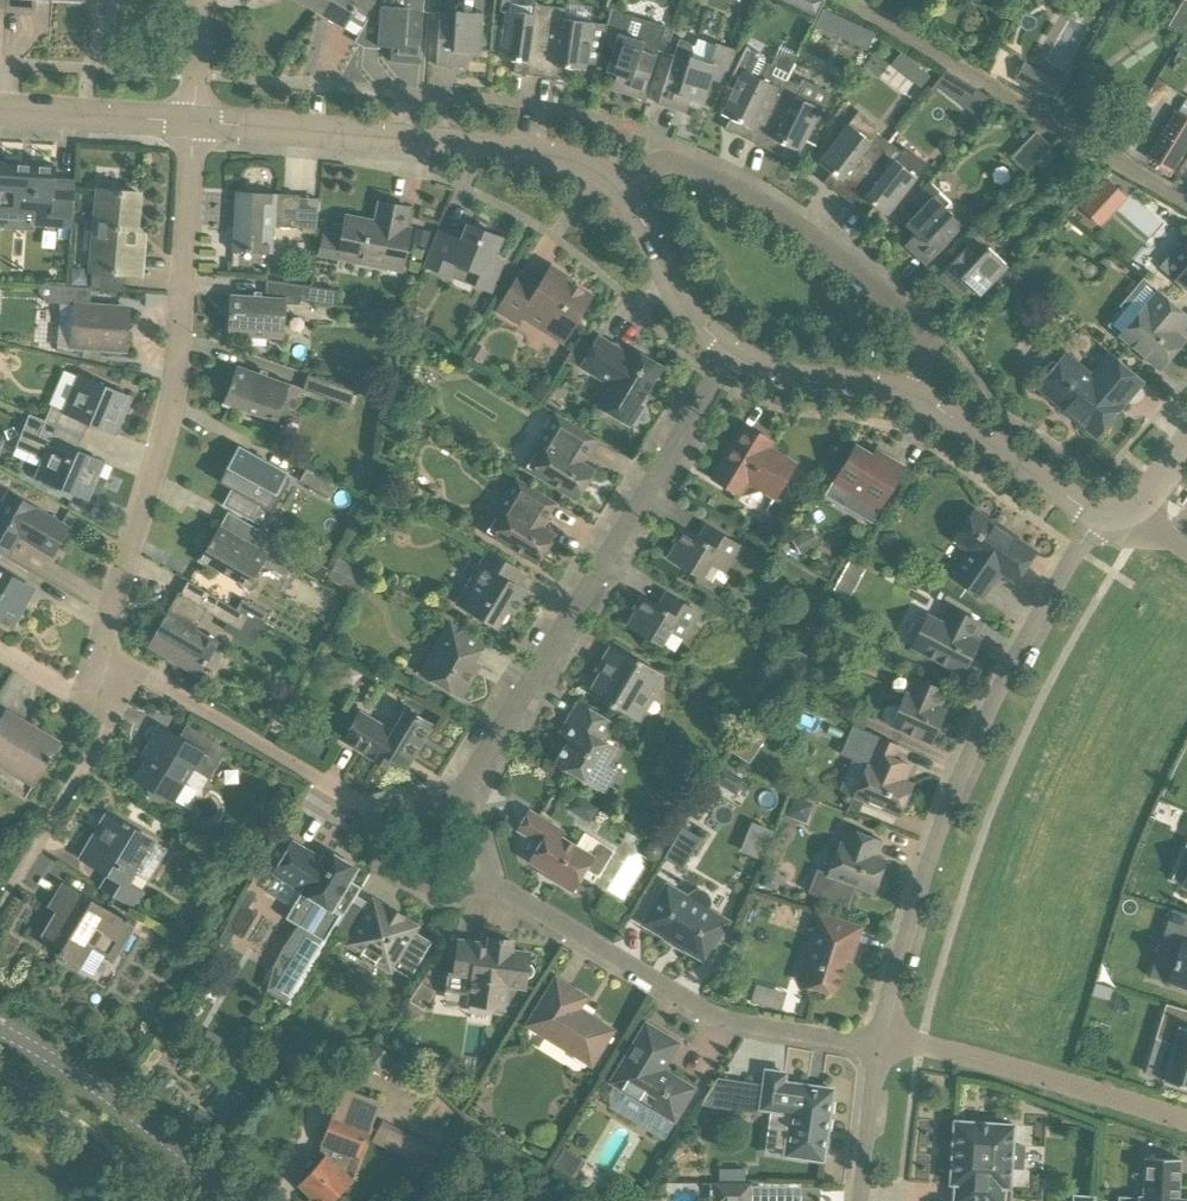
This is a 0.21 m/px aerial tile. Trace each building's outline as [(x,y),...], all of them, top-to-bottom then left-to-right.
[(6,9),(36,11),(36,0),(7,0),(6,9)] [(326,0),(299,0),(319,12),(326,0)] [(319,12),(346,28),(358,8),(371,15),(380,0),(326,0),(319,12)] [(420,64),(426,0),(380,0),(371,15),(355,42),(363,46),(379,48),(379,46),(392,47),(391,62),(420,64)] [(506,12),(500,58),(516,61),(515,73),(541,77),(551,7),(536,5),(536,0),(502,0),(500,11),(506,12)] [(816,17),(824,0),(806,0),(801,9),(816,17)] [(1168,24),(1182,33),(1186,24),(1186,1),(1185,0),(1183,0),(1168,24)] [(566,9),(551,7),(541,77),(568,80),(569,68),(585,70),(592,23),(565,19),(566,9)] [(667,28),(634,16),(614,9),(604,44),(615,48),(607,72),(620,76),(615,90),(643,99),(667,28)] [(876,35),(824,11),(817,28),(868,52),(876,35)] [(441,13),(437,65),(466,68),(467,53),(480,54),(483,13),(456,12),(456,14),(441,13)] [(679,40),(659,104),(687,113),(691,99),(705,103),(712,79),(724,82),(734,48),(712,41),(707,62),(690,57),(692,51),(691,46),(687,42),(679,40)] [(766,58),(764,54),(761,52),(757,54),(753,55),(746,52),(728,86),(735,89),(723,114),(738,121),(732,132),(756,144),(788,80),(797,61),(794,59),(778,60),(775,66),(766,62),(766,58)] [(930,75),(917,65),(908,75),(922,86),(930,75)] [(959,102),(971,86),(946,71),(936,84),(937,85),(959,102)] [(803,88),(788,80),(756,144),(780,156),(786,145),(800,152),(829,95),(805,83),(803,88)] [(1146,158),(1173,174),(1186,151),(1186,117),(1176,110),(1146,158)] [(825,183),(846,199),(889,143),(877,133),(871,141),(849,125),(820,163),(833,173),(825,183)] [(1026,172),(1051,146),(1035,131),(1011,157),(1026,172)] [(902,153),(889,143),(846,199),(867,215),(875,206),(888,216),(917,178),(896,161),(902,153)] [(0,179),(0,211),(34,214),(33,225),(72,228),(75,191),(55,190),(57,167),(32,165),(31,171),(1,169),(0,179)] [(1081,207),(1103,228),(1121,208),(1116,204),(1124,195),(1107,179),(1081,207)] [(922,210),(907,226),(916,235),(906,245),(927,265),(963,228),(952,217),(954,215),(947,209),(953,204),(931,183),(913,202),(922,210)] [(136,246),(141,194),(103,191),(99,238),(95,238),(92,271),(143,276),(145,246),(136,246)] [(274,251),(275,228),(298,229),(300,198),(237,194),(234,249),(274,251)] [(403,271),(411,229),(406,228),(410,208),(381,202),(377,222),(347,216),(343,236),(325,233),(320,255),(403,271)] [(425,265),(496,294),(511,256),(497,250),(502,238),(469,225),(462,240),(439,231),(425,265)] [(432,233),(416,230),(413,244),(429,248),(432,233)] [(995,280),(1002,288),(1015,274),(1007,266),(1008,265),(988,247),(986,249),(975,239),(940,277),(961,297),(971,286),(980,295),(995,280)] [(1176,280),(1186,289),(1186,249),(1183,246),(1163,269),(1176,280)] [(87,285),(88,280),(85,268),(72,267),(71,284),(87,285)] [(521,274),(499,311),(519,323),(523,317),(545,330),(550,322),(569,333),(592,296),(563,278),(560,282),(547,275),(540,285),(521,274)] [(1028,285),(1015,274),(1002,288),(1003,296),(1028,294),(1028,285)] [(131,308),(91,305),(92,288),(40,284),(40,292),(49,302),(61,303),(58,347),(72,351),(72,348),(127,351),(131,308)] [(304,286),(301,302),(336,307),(338,291),(304,286)] [(1159,291),(1120,336),(1160,370),(1186,340),(1179,334),(1186,325),(1186,315),(1159,291)] [(287,298),(265,296),(231,294),(229,336),(285,339),(287,298)] [(422,314),(417,310),(411,312),(410,318),(414,322),(420,321),(422,314)] [(380,318),(379,336),(393,337),(394,319),(380,318)] [(611,386),(598,407),(632,427),(645,406),(642,404),(664,368),(634,349),(630,355),(600,337),(594,347),(580,339),(567,360),(611,386)] [(481,364),(490,351),(473,341),(465,354),(481,364)] [(1112,355),(1093,379),(1065,356),(1057,365),(1054,362),(1051,362),(1044,371),(1045,374),(1048,376),(1039,386),(1098,436),(1124,405),(1123,404),(1143,380),(1112,355)] [(278,423),(291,384),(238,366),(225,405),(278,423)] [(67,371),(46,421),(83,437),(89,423),(116,434),(131,398),(67,371)] [(308,375),(303,390),(350,406),(355,391),(308,375)] [(533,473),(577,500),(595,470),(582,462),(597,438),(557,414),(540,441),(549,447),(533,473)] [(83,437),(46,421),(40,436),(53,442),(38,477),(88,499),(104,462),(77,451),(83,437)] [(741,496),(749,483),(775,499),(797,464),(770,447),(773,442),(745,425),(713,479),(741,496)] [(857,445),(835,483),(853,494),(856,489),(883,505),(905,466),(885,454),(882,460),(857,445)] [(260,525),(289,473),(240,446),(220,482),(232,489),(224,505),(260,525)] [(330,497),(338,484),(307,467),(300,480),(330,497)] [(543,527),(557,503),(517,478),(500,506),(509,511),(493,537),(538,565),(556,535),(543,527)] [(0,508),(0,553),(9,558),(21,537),(54,557),(71,528),(38,509),(38,508),(10,491),(0,508)] [(1036,552),(975,510),(954,541),(971,552),(953,578),(983,598),(1001,573),(1016,583),(1036,552)] [(287,577),(293,567),(322,584),(330,570),(263,532),(255,545),(221,525),(201,561),(249,589),(263,564),(287,577)] [(726,571),(741,546),(715,530),(707,543),(683,528),(675,541),(677,542),(668,557),(703,577),(711,563),(726,571)] [(820,544),(812,529),(793,540),(801,554),(820,544)] [(898,541),(893,533),(884,533),(879,541),(884,549),(893,549),(898,541)] [(515,584),(522,570),(488,550),(480,565),(486,569),(463,607),(498,628),(508,610),(515,614),(528,592),(515,584)] [(369,577),(340,558),(329,577),(358,595),(369,577)] [(851,561),(844,574),(859,582),(865,569),(851,561)] [(14,626),(35,590),(0,570),(0,618),(14,626)] [(182,594),(150,648),(198,676),(218,641),(196,629),(208,609),(182,594)] [(685,640),(701,614),(674,598),(667,611),(642,596),(635,609),(637,611),(628,625),(662,646),(671,631),(685,640)] [(239,610),(259,622),(265,625),(272,612),(247,597),(239,610)] [(267,626),(265,625),(259,622),(239,610),(218,599),(209,614),(229,625),(226,631),(255,647),(267,626)] [(949,607),(941,622),(928,615),(912,647),(963,674),(975,650),(970,647),(982,623),(949,607)] [(471,670),(487,643),(451,622),(434,650),(441,654),(427,677),(462,698),(477,673),(471,670)] [(614,707),(633,718),(648,693),(650,695),(662,674),(638,659),(637,660),(613,646),(603,661),(607,663),(589,694),(614,708),(614,707)] [(886,722),(892,726),(931,743),(942,719),(937,716),(947,692),(914,677),(900,707),(893,706),(887,708),(884,715),(886,722)] [(605,741),(615,723),(579,701),(565,725),(575,731),(557,763),(608,793),(623,769),(609,761),(616,748),(605,741)] [(407,709),(393,731),(361,712),(344,741),(386,767),(391,758),(400,763),(404,755),(413,760),(434,725),(407,709)] [(0,723),(0,765),(35,785),(49,762),(50,762),(53,758),(51,757),(60,743),(33,727),(30,732),(4,717),(0,723)] [(272,717),(266,728),(281,736),(287,726),(272,717)] [(912,766),(894,758),(900,744),(855,724),(841,755),(867,766),(854,797),(899,817),(910,793),(902,790),(912,766)] [(165,802),(168,798),(174,801),(193,769),(210,779),(220,762),(161,727),(151,744),(156,747),(137,780),(149,787),(147,791),(149,797),(154,801),(159,803),(165,802)] [(751,728),(735,754),(751,763),(767,738),(751,728)] [(320,756),(328,742),(308,729),(299,743),(320,756)] [(746,779),(723,766),(714,781),(737,795),(746,779)] [(586,833),(577,846),(551,830),(554,825),(530,811),(518,830),(541,844),(530,862),(554,877),(553,880),(573,892),(586,870),(599,878),(616,852),(586,833)] [(143,893),(128,885),(154,841),(129,826),(130,824),(125,821),(124,823),(109,814),(83,858),(111,876),(102,890),(133,909),(143,893)] [(701,839),(682,827),(664,858),(682,869),(701,839)] [(841,842),(829,873),(817,868),(808,893),(849,908),(857,887),(874,893),(884,869),(874,865),(883,842),(847,828),(842,843),(841,842)] [(274,874),(303,891),(287,918),(298,925),(285,944),(274,965),(267,991),(290,1004),(361,887),(351,881),(358,869),(328,850),(323,859),(294,841),(274,874)] [(662,846),(656,842),(648,843),(644,850),(646,857),(652,861),(660,859),(664,853),(662,846)] [(1172,878),(1186,884),(1186,845),(1172,878)] [(768,871),(763,886),(777,891),(780,883),(776,874),(768,871)] [(93,974),(104,956),(114,962),(136,927),(63,883),(55,897),(63,901),(42,937),(62,949),(58,955),(81,969),(82,967),(93,974)] [(729,923),(708,910),(711,905),(711,898),(708,893),(702,889),(696,889),(690,892),(686,897),(668,886),(645,925),(706,961),(729,923)] [(249,890),(241,903),(250,908),(258,896),(249,890)] [(374,900),(348,945),(393,972),(419,927),(404,918),(405,916),(404,915),(403,917),(390,910),(391,907),(390,907),(389,909),(374,900)] [(1176,910),(1168,934),(1170,935),(1163,957),(1180,962),(1172,984),(1186,989),(1186,914),(1176,910)] [(855,951),(863,926),(820,912),(800,975),(806,985),(835,994),(849,949),(855,951)] [(219,933),(201,924),(194,939),(211,948),(219,933)] [(227,947),(235,934),(226,929),(218,941),(227,947)] [(525,988),(530,954),(511,951),(513,941),(490,939),(489,949),(479,947),(479,944),(460,941),(455,972),(448,971),(446,992),(471,996),(470,1003),(504,1008),(507,985),(525,988)] [(557,978),(528,1025),(592,1065),(614,1031),(579,1009),(587,997),(557,978)] [(406,1007),(421,1016),(436,991),(422,982),(406,1007)] [(1114,989),(1096,983),(1093,995),(1111,1000),(1114,989)] [(754,984),(752,1003),(780,1006),(783,987),(754,984)] [(1186,1087),(1186,1010),(1166,1003),(1156,1039),(1175,1045),(1164,1080),(1186,1087)] [(646,1022),(610,1083),(676,1123),(697,1088),(655,1063),(671,1037),(646,1022)] [(397,1061),(374,1043),(360,1060),(379,1075),(384,1069),(388,1073),(397,1061)] [(718,1078),(702,1106),(762,1116),(763,1109),(792,1113),(787,1156),(824,1161),(834,1090),(796,1085),(796,1087),(784,1086),(786,1074),(767,1071),(765,1085),(718,1078)] [(337,1113),(320,1155),(324,1159),(300,1186),(316,1200),(332,1200),(353,1179),(384,1101),(348,1086),(337,1113)] [(206,1108),(217,1117),(231,1100),(219,1091),(206,1108)] [(956,1185),(955,1200),(1005,1200),(1006,1188),(1011,1188),(1012,1167),(1022,1168),(1024,1147),(1013,1146),(1015,1125),(955,1121),(951,1184),(956,1185)] [(439,1149),(392,1125),(385,1140),(432,1163),(439,1149)] [(574,1178),(581,1167),(561,1155),(554,1166),(574,1178)] [(1139,1200),(1186,1200),(1179,1199),(1181,1159),(1146,1158),(1144,1198),(1139,1197),(1139,1200)] [(745,1169),(736,1169),(736,1181),(746,1181),(745,1169)] [(714,1183),(714,1200),(752,1200),(752,1183),(714,1183)]
